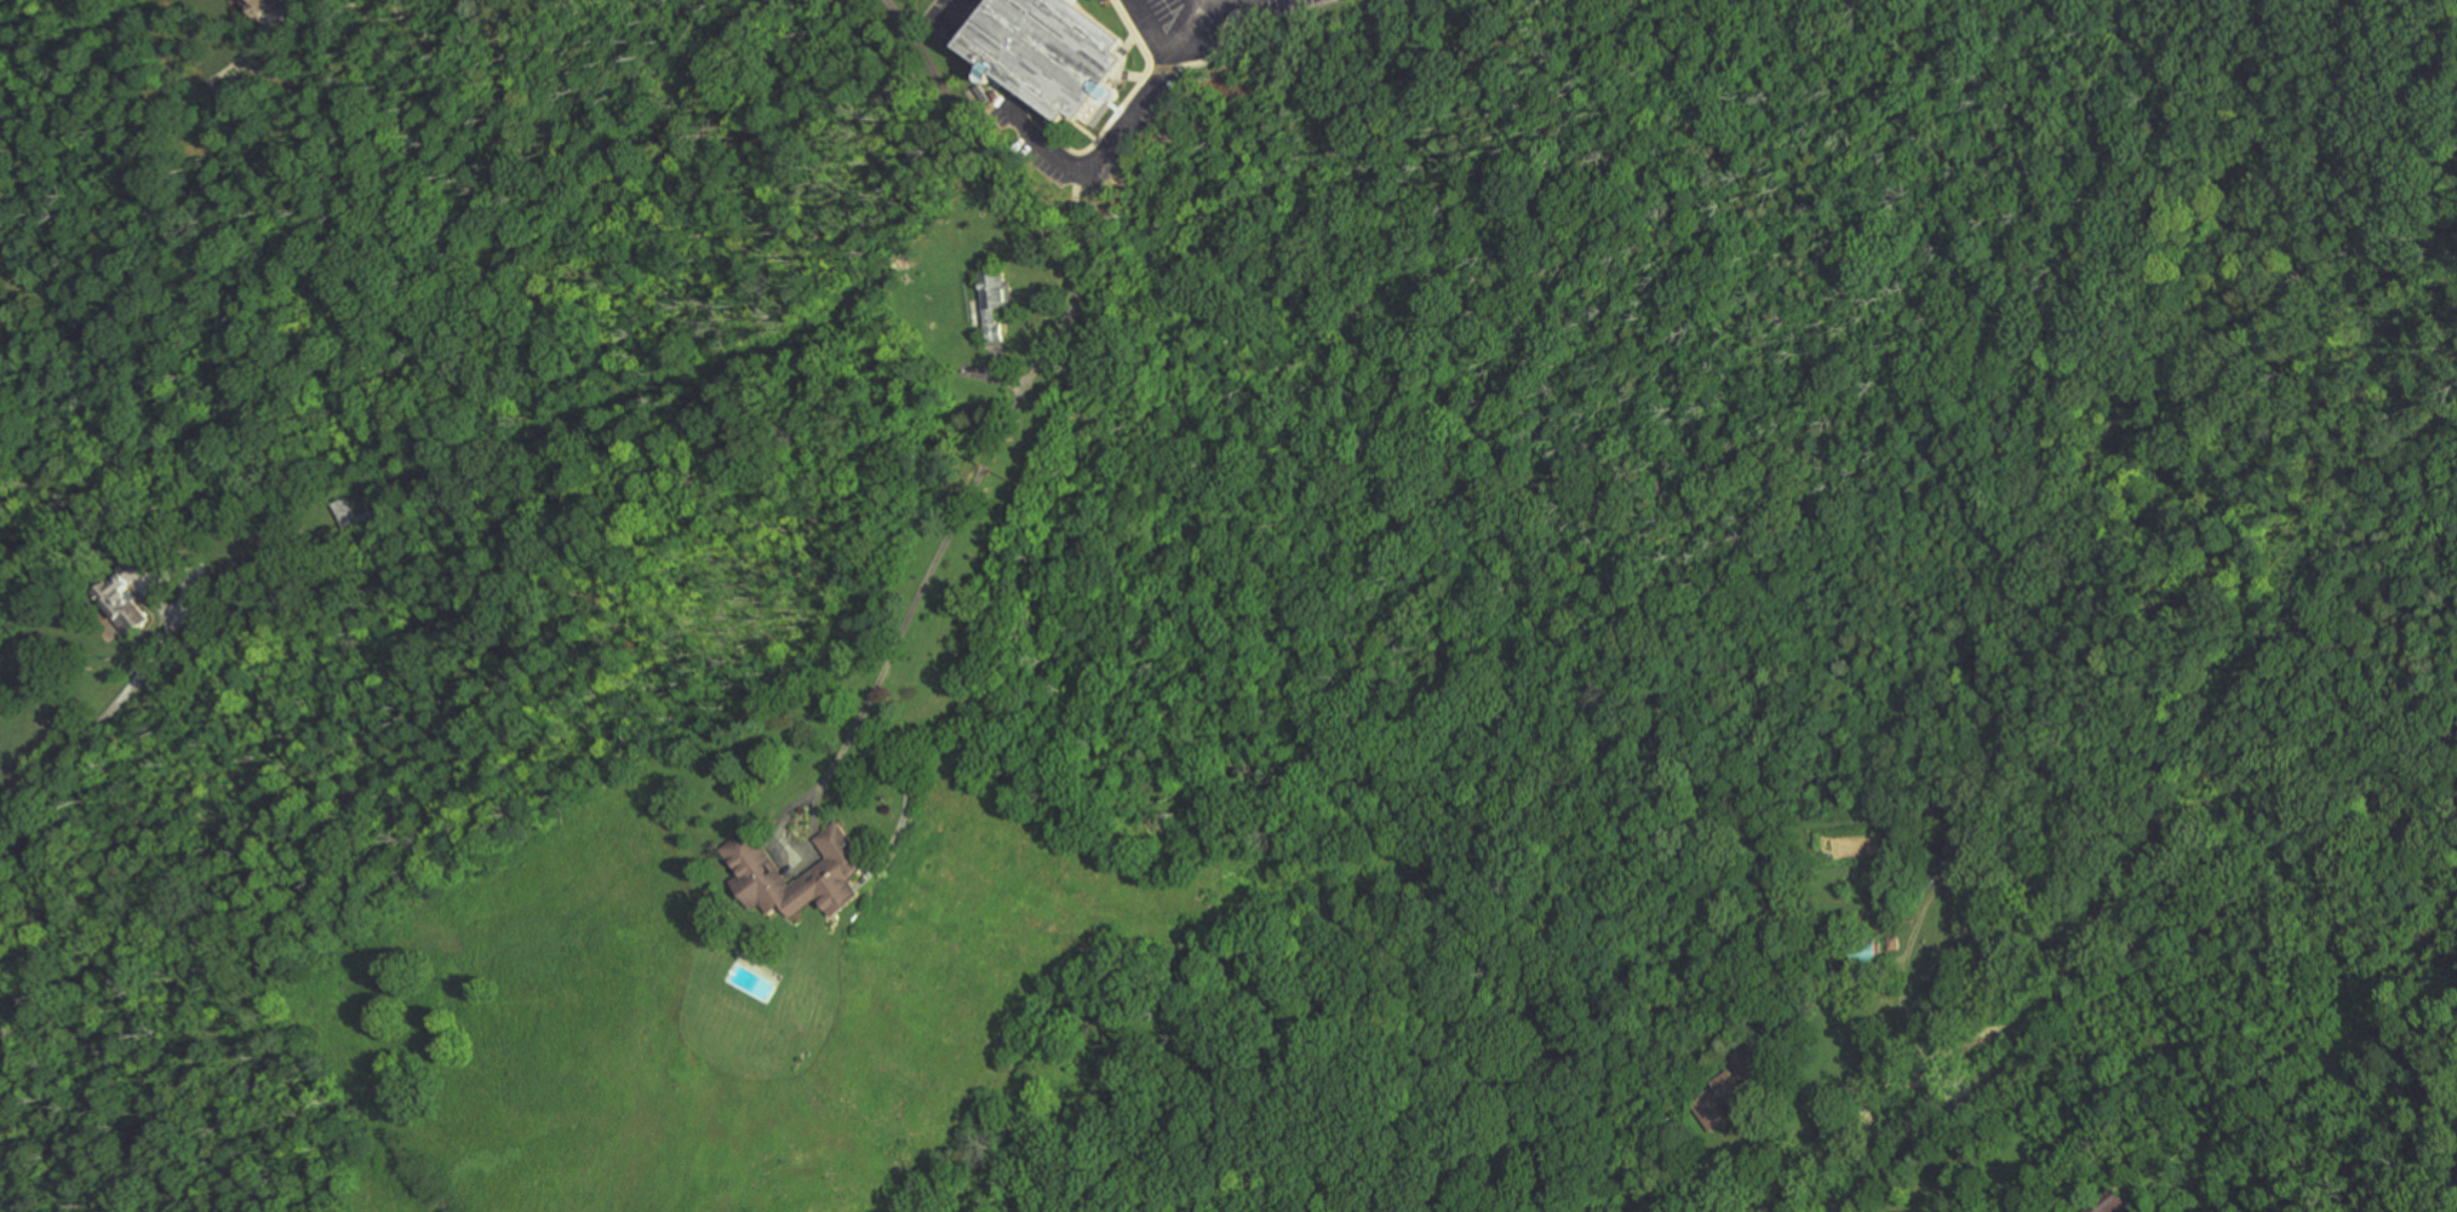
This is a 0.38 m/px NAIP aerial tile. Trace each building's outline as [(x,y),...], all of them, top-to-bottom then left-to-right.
[(286,2),(285,0),(247,0),(253,15),(286,2)] [(1058,109),(1069,96),(1082,107),(1129,46),(1116,35),(1127,22),(1099,0),(985,0),(960,33),(1058,109)] [(1004,342),(1002,322),(998,322),(997,308),(1015,306),(1012,281),(1006,282),(1005,270),(979,273),(987,344),(1004,342)] [(336,503),(345,529),(374,519),(371,512),(358,517),(351,498),(336,503)] [(150,618),(126,590),(144,575),(132,561),(93,595),(128,637),(150,618)] [(791,886),(749,829),(720,850),(740,877),(730,884),(751,911),(761,904),(769,916),(781,906),(791,919),(820,899),(833,917),(863,895),(850,878),(869,864),(838,822),(814,839),(828,859),(791,886)] [(1714,1080),(1718,1087),(1692,1103),(1710,1133),(1740,1115),(1734,1104),(1748,1095),(1733,1069),(1714,1080)] [(2117,1189),(2084,1210),(2085,1211),(2132,1211),(2117,1189)]
